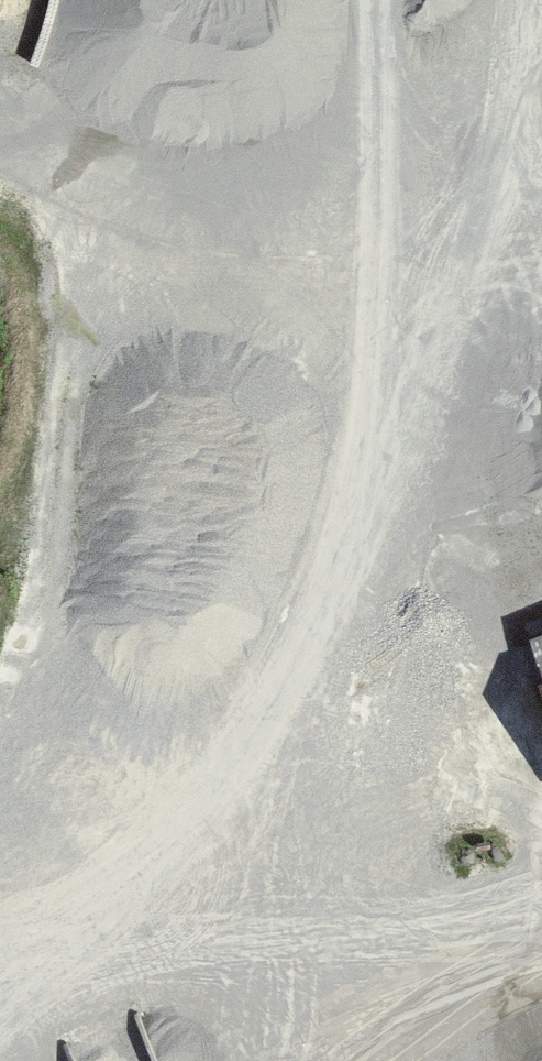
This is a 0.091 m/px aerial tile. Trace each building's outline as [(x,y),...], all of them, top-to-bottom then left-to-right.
[(530,639),(541,674),(541,635),(530,639)] [(135,992),(67,1020),(84,1060),(163,1060),(135,992)]
